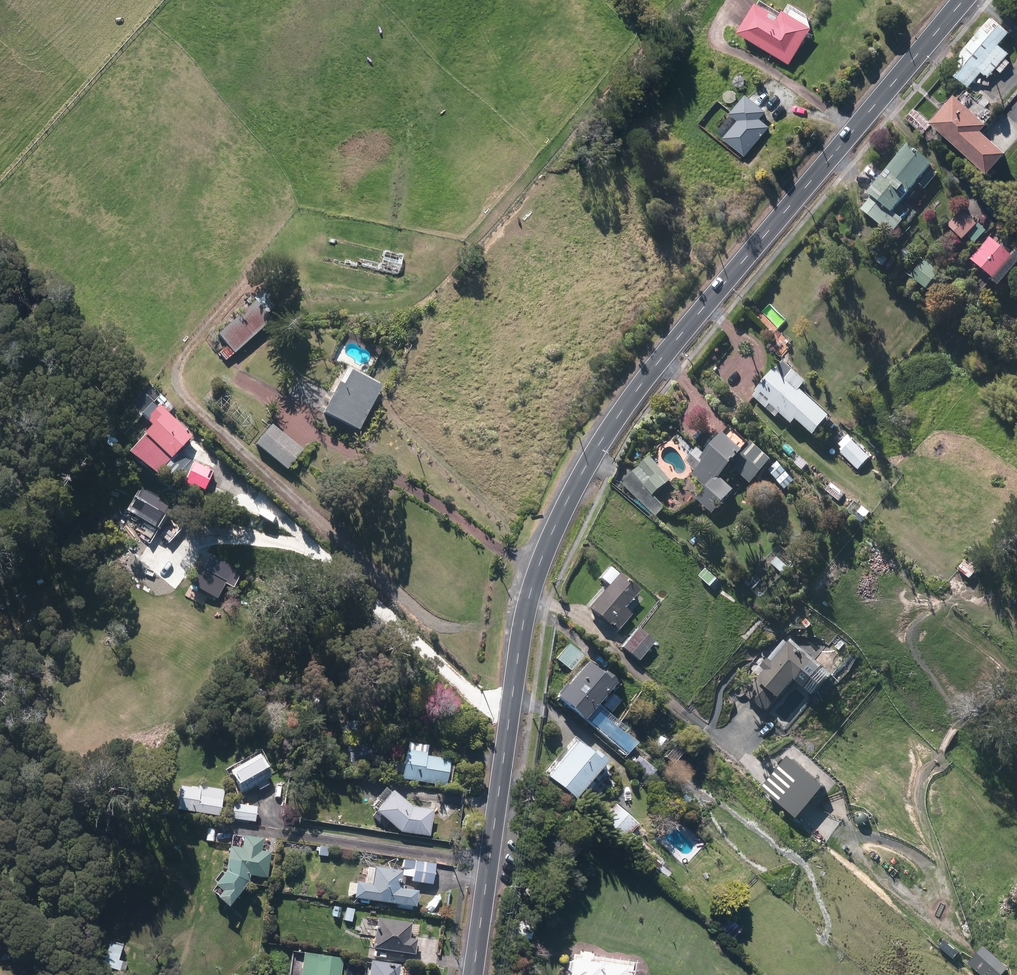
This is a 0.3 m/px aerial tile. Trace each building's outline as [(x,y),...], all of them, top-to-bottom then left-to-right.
[(739,34),(790,66),(813,29),(784,11),(780,19),(757,4),(739,34)] [(947,71),(968,89),(982,73),(988,79),(996,69),(1001,74),(1010,63),(1005,60),(1009,54),(999,46),(1010,34),(991,19),(947,71)] [(930,123),(988,175),(1007,154),(982,132),(988,126),(954,96),(930,123)] [(906,119),(924,135),(932,125),(915,109),(906,119)] [(860,208),(890,234),(902,220),(891,211),(931,163),(907,143),(866,192),(870,196),(860,208)] [(945,224),(961,239),(976,223),(960,208),(945,224)] [(997,285),(1016,263),(1016,252),(1014,250),(1010,254),(988,236),(970,259),(992,278),(990,280),(997,285)] [(323,256),(396,275),(401,255),(327,237),(323,256)] [(897,255),(906,262),(912,255),(903,247),(897,255)] [(881,265),(886,259),(879,254),(875,261),(881,265)] [(905,271),(925,288),(939,272),(918,255),(905,271)] [(217,354),(224,362),(269,322),(264,316),(278,304),(264,289),(251,301),(253,302),(215,336),(225,347),(217,354)] [(795,419),(813,435),(830,415),(800,389),(806,381),(783,360),(751,396),(765,408),(769,404),(791,423),(795,419)] [(318,416),(353,435),(376,391),(344,374),(337,388),(333,386),(318,416)] [(125,454),(152,478),(189,438),(164,414),(171,407),(148,386),(120,415),(132,425),(139,417),(149,427),(141,435),(142,436),(125,454)] [(253,446),(285,472),(301,451),(269,426),(253,446)] [(194,436),(202,444),(207,439),(199,431),(194,436)] [(695,497),(712,513),(732,489),(719,477),(729,464),(756,487),(776,465),(749,440),(741,449),(722,432),(699,458),(702,461),(691,474),(705,487),(695,497)] [(837,450),(857,470),(869,458),(847,435),(837,444),(840,447),(837,450)] [(620,482),(654,516),(664,507),(652,495),(670,480),(649,455),(620,482)] [(181,484),(201,493),(211,473),(192,463),(181,484)] [(843,493),(830,482),(824,490),(837,501),(843,493)] [(190,515),(178,503),(169,511),(181,523),(190,515)] [(1012,550),(1016,545),(1016,542),(1011,536),(1004,543),(1012,550)] [(770,563),(781,573),(795,559),(778,543),(770,552),(775,557),(770,563)] [(172,567),(187,575),(194,563),(179,555),(172,567)] [(976,569),(964,559),(957,568),(969,578),(976,569)] [(697,574),(711,587),(718,580),(704,567),(697,574)] [(606,622),(614,629),(628,614),(620,607),(635,590),(615,573),(585,607),(605,624),(606,622)] [(619,647),(634,660),(651,641),(635,627),(619,647)] [(744,694),(764,712),(777,697),(778,698),(793,679),(795,680),(812,661),(788,641),(771,662),(766,658),(759,667),(764,670),(744,694)] [(578,717),(622,754),(632,741),(589,705),(609,681),(596,671),(594,674),(580,662),(560,685),(558,684),(550,694),(552,695),(550,697),(576,719),(578,717)] [(311,701),(318,709),(327,701),(321,693),(311,701)] [(343,729),(343,731),(351,731),(351,720),(343,720),(343,724),(336,724),(336,729),(343,729)] [(348,740),(354,762),(375,757),(372,742),(365,744),(363,736),(348,740)] [(539,776),(567,799),(578,787),(581,790),(588,782),(584,779),(599,761),(586,749),(583,753),(569,741),(539,776)] [(403,775),(447,783),(452,755),(428,751),(429,747),(409,743),(403,775)] [(233,769),(244,789),(274,773),(263,753),(233,769)] [(177,804),(198,807),(198,803),(222,807),(225,786),(202,782),(201,784),(181,781),(177,804)] [(403,828),(431,833),(436,805),(414,801),(396,784),(378,805),(403,828)] [(231,816),(256,819),(258,803),(233,800),(231,816)] [(604,820),(625,838),(636,825),(616,807),(604,820)] [(174,824),(179,830),(183,826),(178,820),(174,824)] [(206,839),(214,840),(215,829),(207,828),(206,839)] [(220,892),(231,901),(251,877),(252,871),(268,874),(273,848),(264,846),(266,833),(246,831),(244,843),(232,841),(228,867),(217,879),(225,885),(220,892)] [(320,853),(329,853),(330,843),(322,843),(320,853)] [(641,856),(664,877),(670,871),(659,861),(660,860),(647,849),(641,856)] [(414,878),(433,882),(437,860),(417,857),(417,858),(406,856),(405,863),(416,865),(414,878)] [(399,905),(413,907),(413,903),(417,903),(419,887),(401,884),(403,867),(376,863),(376,864),(369,863),(367,879),(358,878),(356,894),(362,895),(361,900),(370,901),(370,897),(399,901),(399,905)] [(333,913),(340,914),(342,905),(334,904),(333,913)] [(353,920),(356,907),(348,905),(345,918),(353,920)] [(374,945),(417,951),(419,936),(411,935),(414,919),(379,914),(374,945)] [(103,963),(125,970),(128,960),(120,957),(124,941),(111,937),(103,963)] [(313,974),(341,974),(344,955),(305,949),(302,973),(313,974)] [(399,974),(401,960),(373,956),(370,974),(407,974),(399,974)] [(623,967),(567,959),(565,974),(622,974),(623,967)]
